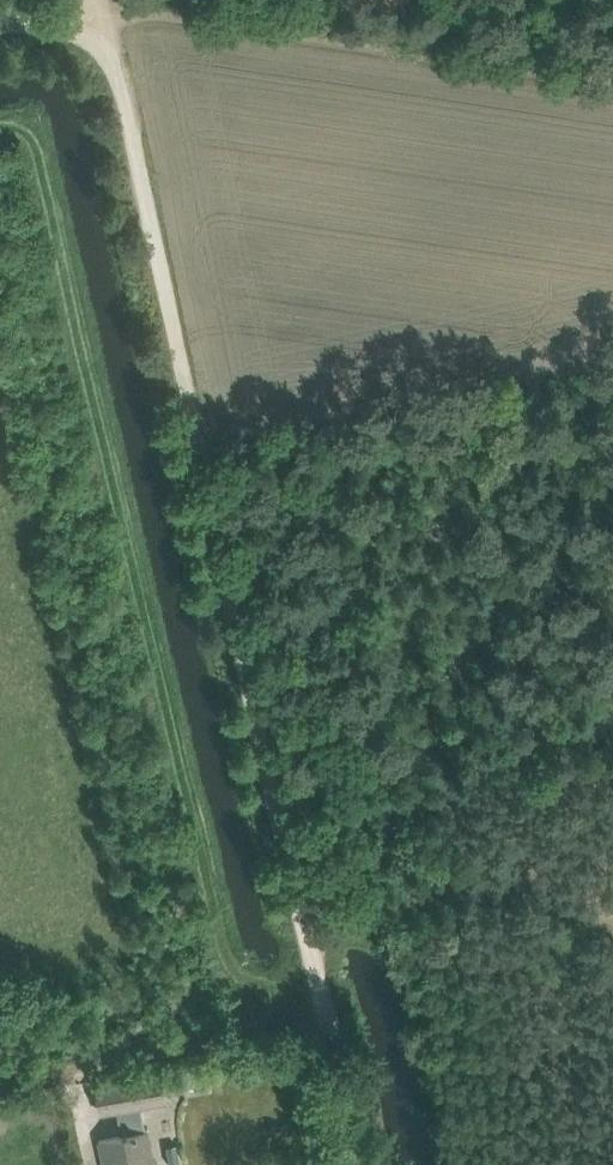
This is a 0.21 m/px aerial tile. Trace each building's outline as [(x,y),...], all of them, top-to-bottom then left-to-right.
[(100,1114),(168,1102),(162,1071),(94,1083),(100,1114)] [(149,1129),(98,1140),(103,1164),(157,1164),(149,1129)]
